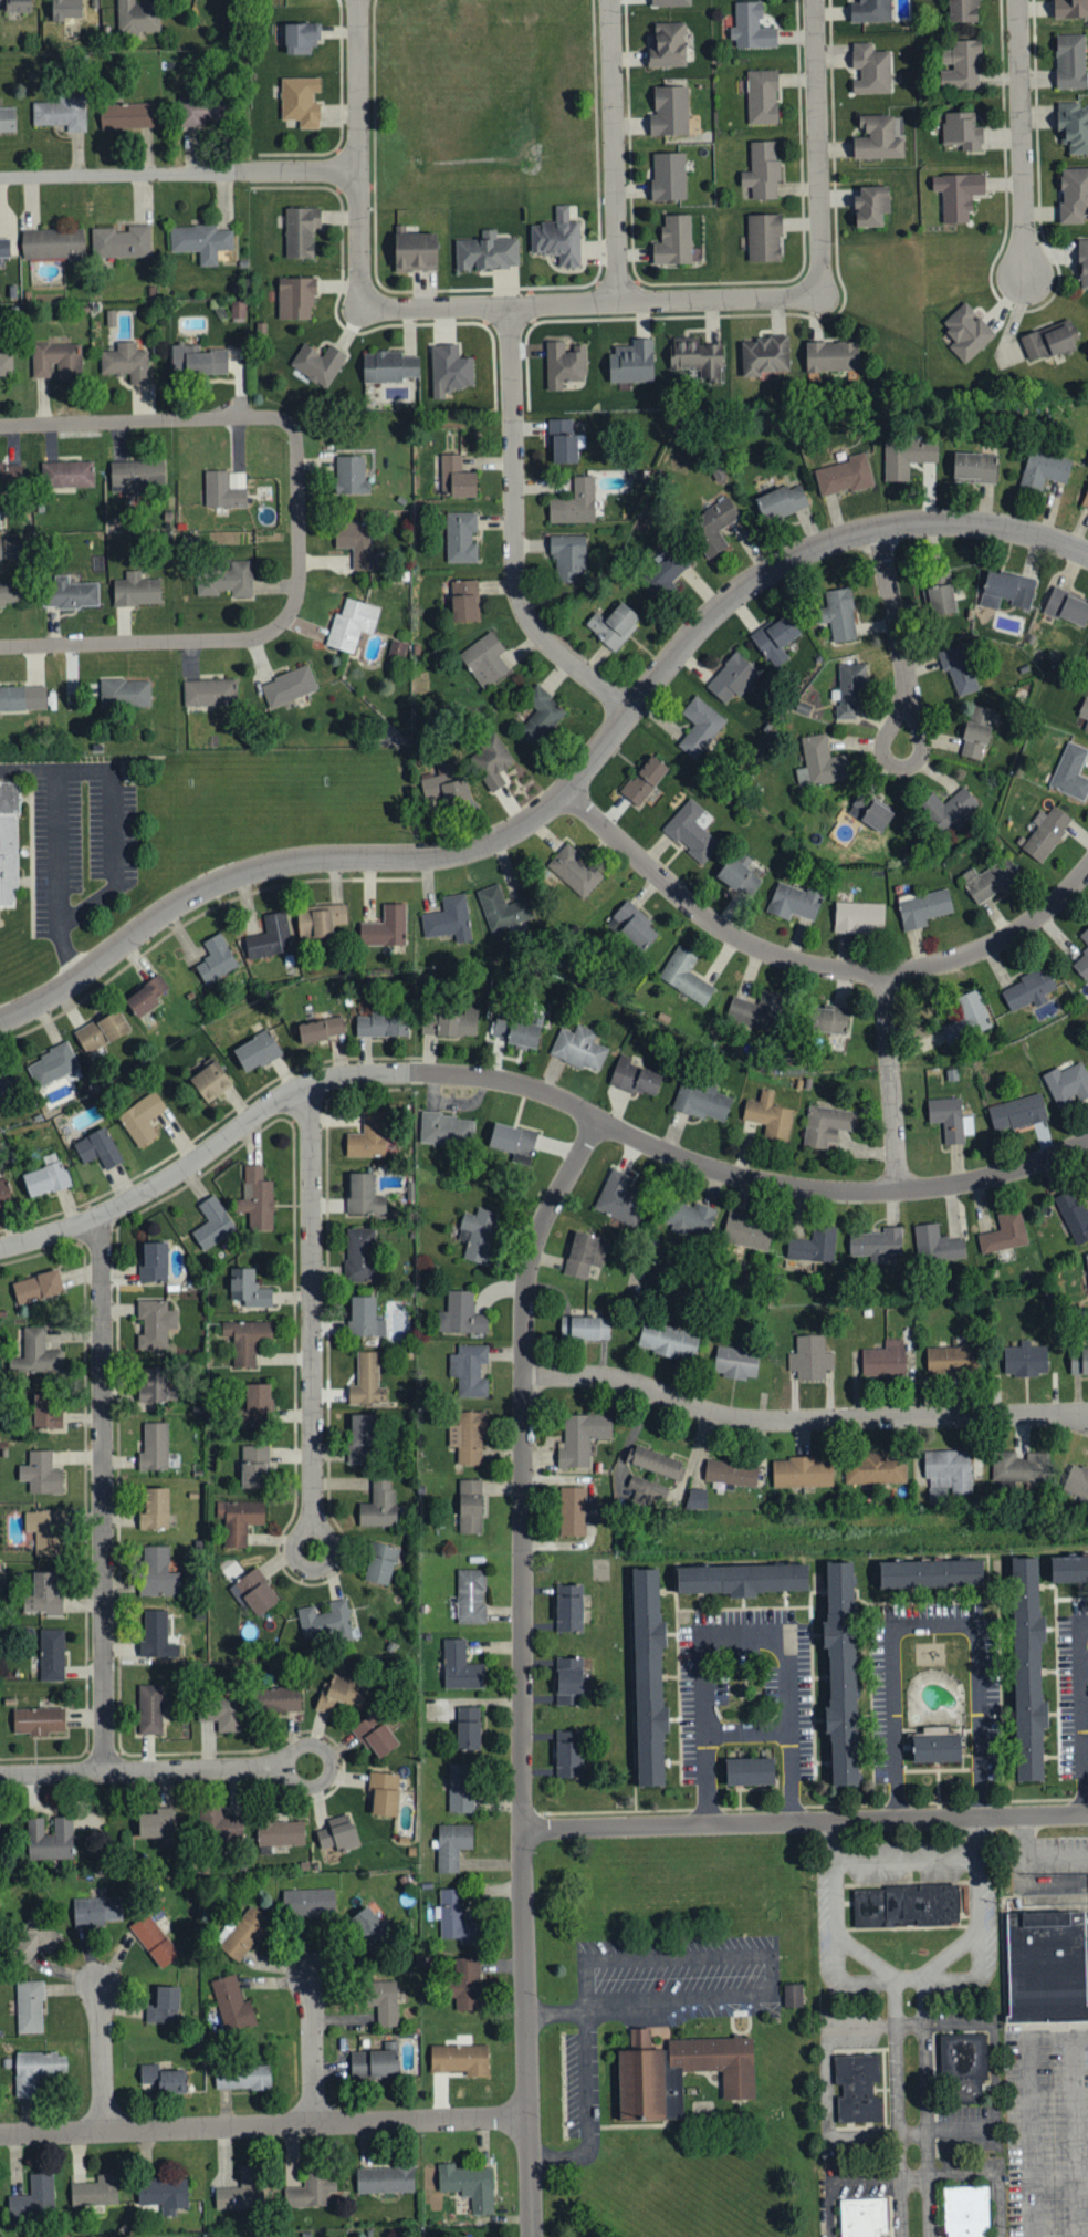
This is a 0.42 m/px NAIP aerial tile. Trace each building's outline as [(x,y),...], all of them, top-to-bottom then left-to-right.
[(5,2),(6,13),(30,12),(30,0),(0,0),(0,3),(5,2)] [(81,0),(51,0),(51,20),(82,19),(81,0)] [(117,33),(160,32),(159,2),(135,3),(135,0),(116,0),(117,33)] [(892,0),(861,0),(861,3),(851,3),(851,22),(892,22),(892,0)] [(896,18),(911,18),(912,0),(896,0),(896,18)] [(979,22),(978,0),(948,0),(949,23),(979,22)] [(1054,19),(1087,18),(1087,0),(1054,0),(1054,19)] [(734,2),(735,27),(729,27),(730,39),(736,39),(736,49),(777,47),(776,27),(762,28),(761,2),(734,2)] [(685,67),(685,23),(650,23),(651,67),(685,67)] [(284,24),(284,56),(314,55),(313,24),(284,24)] [(1057,89),(1087,88),(1085,34),(1055,35),(1057,89)] [(980,89),(979,40),(952,40),(952,56),(943,56),(943,64),(953,64),(953,70),(940,71),(941,90),(980,89)] [(853,93),(892,93),(892,51),(872,51),(872,43),(852,43),(852,69),(860,69),(860,80),(853,80),(853,93)] [(778,124),(777,70),(747,71),(748,125),(778,124)] [(319,77),(280,78),(281,120),(298,120),(298,130),(319,129),(319,103),(313,103),(313,93),(320,93),(319,77)] [(654,87),(655,115),(650,115),(650,136),(689,135),(688,86),(654,87)] [(86,132),(85,93),(59,94),(59,102),(32,103),(32,126),(67,126),(67,132),(86,132)] [(227,125),(227,99),(181,99),(181,125),(227,125)] [(1080,108),(1080,101),(1059,101),(1059,145),(1069,145),(1069,155),(1087,155),(1087,108),(1080,108)] [(153,128),(153,103),(100,105),(100,129),(153,128)] [(15,134),(15,107),(0,108),(0,134),(15,134)] [(961,151),(982,151),(983,135),(974,135),(975,113),(944,113),(943,143),(961,143),(961,151)] [(854,137),(854,159),(904,158),(903,115),(859,116),(859,129),(867,129),(867,137),(854,137)] [(750,142),(751,171),(740,171),(741,187),(751,187),(751,200),(777,199),(777,182),(781,182),(780,160),(776,160),(775,141),(750,142)] [(686,201),(685,153),(652,154),(653,202),(686,201)] [(1060,169),(1061,224),(1084,224),(1084,215),(1087,215),(1087,168),(1060,169)] [(943,224),(971,223),(971,196),(985,195),(985,174),(932,176),(932,192),(942,191),(943,224)] [(855,228),(883,228),(883,214),(890,214),(889,186),(859,187),(860,198),(854,198),(855,228)] [(580,220),(575,220),(575,205),(555,206),(555,224),(531,224),(531,255),(559,255),(559,268),(581,268),(580,220)] [(320,208),(285,209),(286,260),(313,260),(313,228),(321,228),(320,208)] [(664,216),(665,227),(661,227),(661,243),(653,243),(653,266),(692,265),(691,215),(664,216)] [(748,215),(749,263),(782,262),(781,215),(748,215)] [(92,258),(150,257),(150,226),(127,226),(127,232),(115,232),(115,228),(91,229),(92,258)] [(169,227),(170,253),(199,252),(199,266),(217,266),(217,251),(233,250),(232,230),(216,230),(216,226),(169,227)] [(22,260),(84,259),(84,229),(21,230),(22,260)] [(436,234),(394,235),(394,272),(437,271),(436,234)] [(9,259),(8,239),(0,239),(0,259),(9,259)] [(456,270),(519,269),(518,239),(455,241),(456,270)] [(1079,239),(1080,290),(1087,290),(1087,239),(1079,239)] [(314,278),(278,278),(278,320),(314,320),(314,278)] [(948,347),(965,365),(996,335),(979,317),(978,317),(964,302),(941,325),(956,341),(948,347)] [(245,304),(231,303),(231,319),(245,319),(245,304)] [(1020,338),(1029,365),(1075,349),(1067,325),(1050,331),(1049,327),(1020,338)] [(789,338),(741,338),(742,379),(760,378),(760,373),(790,372),(789,338)] [(610,383),(653,383),(652,339),(631,340),(631,347),(609,347),(610,383)] [(670,371),(701,370),(701,382),(722,382),(722,344),(703,344),(703,341),(669,342),(670,371)] [(546,342),(547,391),(562,391),(562,382),(586,382),(585,348),(565,348),(565,342),(546,342)] [(806,372),(859,371),(859,342),(806,343),(806,372)] [(148,385),(148,351),(136,351),(136,343),(118,343),(118,351),(100,351),(101,375),(129,375),(129,385),(148,385)] [(32,378),(51,378),(51,364),(57,364),(57,379),(81,380),(81,344),(33,344),(32,378)] [(327,389),(347,356),(329,345),(323,356),(303,344),(289,366),(327,389)] [(171,345),(171,374),(227,374),(227,351),(199,351),(199,345),(171,345)] [(474,388),(473,358),(461,358),(460,345),(432,345),(432,389),(474,388)] [(402,353),(363,353),(363,382),(419,381),(419,358),(402,358),(402,353)] [(0,354),(0,376),(13,376),(12,354),(0,354)] [(572,420),(550,420),(550,465),(578,465),(577,448),(585,448),(585,436),(573,436),(572,420)] [(938,442),(885,441),(884,482),(909,482),(910,462),(937,463),(938,442)] [(1072,460),(1028,449),(1019,486),(1041,491),(1044,479),(1066,484),(1072,460)] [(873,486),(866,452),(847,456),(849,462),(814,469),(820,497),(873,486)] [(953,481),(996,483),(997,455),(954,453),(953,481)] [(475,473),(462,473),(461,455),(441,455),(442,498),(476,497),(475,473)] [(370,495),(370,480),(364,480),(364,457),(336,457),(336,495),(370,495)] [(111,486),(126,486),(127,496),(142,495),(142,487),(166,487),(165,460),(110,462),(111,486)] [(93,462),(41,463),(42,489),(94,487),(93,462)] [(21,485),(21,463),(0,463),(0,485),(21,485)] [(205,508),(245,508),(245,471),(205,472),(205,508)] [(595,523),(594,477),(574,477),(574,499),(549,499),(549,523),(595,523)] [(800,485),(789,489),(788,487),(754,499),(763,523),(808,507),(800,485)] [(710,559),(728,547),(718,531),(740,517),(728,498),(688,523),(710,559)] [(477,513),(446,513),(447,563),(477,563),(477,544),(471,544),(471,532),(477,532),(477,513)] [(376,571),(376,553),(370,553),(371,523),(335,522),(334,549),(353,549),(353,571),(376,571)] [(240,533),(214,532),(214,551),(240,551),(240,533)] [(586,572),(586,536),(553,536),(554,583),(579,583),(579,572),(586,572)] [(0,540),(0,560),(25,560),(25,539),(0,540)] [(640,583),(658,599),(686,569),(667,552),(640,583)] [(252,566),(197,565),(197,596),(219,596),(219,591),(231,591),(231,597),(252,598),(252,566)] [(160,605),(160,579),(141,579),(141,571),(125,571),(125,580),(113,580),(113,606),(160,605)] [(1030,610),(1036,581),(988,571),(980,606),(998,610),(1001,599),(1012,601),(1011,606),(1030,610)] [(98,608),(97,583),(69,584),(68,576),(49,576),(50,609),(98,608)] [(476,581),(451,582),(452,624),(478,623),(476,581)] [(4,610),(4,603),(21,603),(20,582),(0,582),(0,610),(4,610)] [(928,588),(932,617),(956,614),(952,586),(928,588)] [(1054,587),(1043,611),(1083,630),(1087,619),(1087,603),(1054,587)] [(857,640),(850,589),(824,592),(827,608),(818,609),(820,625),(830,623),(833,644),(857,640)] [(325,647),(354,654),(359,631),(372,635),(379,608),(345,599),(341,615),(334,614),(325,647)] [(596,612),(584,626),(614,652),(642,621),(621,602),(605,620),(596,612)] [(750,637),(774,669),(789,658),(782,649),(801,635),(786,615),(772,625),(770,622),(750,637)] [(457,655),(481,690),(509,671),(499,656),(505,652),(491,632),(457,655)] [(954,698),(978,691),(964,644),(941,651),(954,698)] [(734,694),(739,698),(761,674),(737,652),(705,687),(724,705),(734,694)] [(839,664),(839,690),(831,690),(831,701),(837,701),(837,720),(856,720),(856,709),(864,709),(864,665),(839,664)] [(259,685),(270,711),(319,690),(308,665),(259,685)] [(150,706),(150,680),(100,681),(100,707),(150,706)] [(184,707),(237,705),(236,680),(184,681),(184,707)] [(46,710),(45,685),(0,686),(0,711),(46,710)] [(567,712),(539,687),(526,702),(538,712),(520,733),(535,747),(567,712)] [(726,719),(694,697),(681,715),(694,724),(677,748),(697,761),(726,719)] [(1085,697),(1079,718),(1087,720),(1084,732),(1087,733),(1087,698),(1085,697)] [(961,756),(983,761),(994,710),(971,705),(961,756)] [(795,770),(798,788),(851,780),(847,755),(830,758),(826,734),(801,738),(805,768),(795,770)] [(515,763),(498,738),(468,758),(491,794),(505,785),(498,774),(515,763)] [(1067,741),(1048,788),(1084,802),(1087,793),(1087,779),(1079,776),(1087,754),(1087,750),(1067,741)] [(620,793),(638,807),(669,769),(651,755),(620,793)] [(464,780),(455,782),(452,763),(436,765),(438,773),(420,777),(424,800),(443,797),(445,805),(468,801),(464,780)] [(18,782),(0,782),(0,926),(2,926),(2,907),(20,907),(18,782)] [(980,808),(964,788),(943,804),(935,794),(920,805),(943,836),(980,808)] [(848,812),(882,835),(894,816),(860,793),(848,812)] [(695,822),(705,810),(689,797),(662,831),(677,844),(679,841),(689,849),(686,853),(702,866),(721,843),(695,822)] [(1040,865),(1067,832),(1064,830),(1072,820),(1055,806),(1020,848),(1040,865)] [(582,857),(568,843),(547,866),(583,900),(602,879),(581,858),(582,857)] [(979,906),(1021,878),(1008,857),(979,876),(973,868),(960,876),(979,906)] [(762,880),(729,858),(715,878),(736,892),(739,889),(751,897),(762,880)] [(789,921),(791,913),(814,921),(822,897),(777,882),(766,913),(789,921)] [(523,899),(507,905),(498,884),(476,892),(492,934),(531,919),(523,899)] [(954,913),(947,889),(915,898),(913,892),(896,897),(905,933),(928,927),(926,920),(954,913)] [(442,897),(444,912),(421,915),(424,939),(454,935),(455,944),(472,942),(465,894),(442,897)] [(626,902),(608,922),(642,953),(660,933),(626,902)] [(884,904),(835,903),(834,934),(884,936),(884,904)] [(358,946),(405,946),(406,906),(383,905),(382,924),(359,924),(358,946)] [(332,939),(332,926),(346,925),(346,906),(296,907),(297,940),(332,939)] [(287,912),(264,915),(266,934),(244,936),(247,958),(291,953),(287,912)] [(1079,937),(1087,946),(1087,929),(1079,937)] [(210,958),(195,965),(204,985),(238,969),(221,933),(203,942),(210,958)] [(716,986),(690,974),(698,956),(675,946),(658,982),(707,1005),(716,986)] [(1071,966),(1086,982),(1087,980),(1087,950),(1071,966)] [(1011,1011),(1033,1001),(1035,1006),(1047,1000),(1045,994),(1056,989),(1046,968),(1000,989),(1011,1011)] [(125,1001),(137,1016),(170,989),(158,974),(125,1001)] [(947,1043),(992,1028),(979,989),(957,996),(964,1018),(941,1025),(947,1043)] [(775,1031),(785,997),(762,990),(758,1004),(732,996),(726,1016),(775,1031)] [(421,1033),(476,1036),(478,1006),(464,1005),(463,1014),(422,1011),(421,1033)] [(848,1009),(813,1007),(812,1032),(847,1033),(848,1009)] [(73,1029),(83,1052),(130,1031),(119,1009),(73,1029)] [(408,1035),(407,1012),(370,1012),(370,1016),(356,1017),(356,1036),(408,1035)] [(536,1051),(541,1023),(496,1014),(492,1037),(515,1041),(514,1046),(536,1051)] [(300,1041),(344,1036),(342,1017),(298,1022),(300,1041)] [(550,1055),(583,1068),(584,1065),(600,1071),(608,1047),(594,1042),(597,1031),(577,1023),(574,1032),(561,1027),(550,1055)] [(282,1053),(268,1029),(232,1049),(246,1073),(282,1053)] [(24,1063),(36,1088),(79,1068),(68,1042),(24,1063)] [(663,1074),(629,1062),(631,1057),(620,1053),(609,1084),(633,1093),(635,1089),(654,1096),(663,1074)] [(233,1083),(214,1059),(188,1079),(207,1103),(233,1083)] [(1073,1065),(1071,1060),(1042,1074),(1059,1110),(1087,1096),(1087,1074),(1082,1061),(1073,1065)] [(17,1093),(8,1068),(0,1070),(0,1099),(17,1093)] [(672,1109),(690,1114),(691,1109),(725,1120),(732,1097),(716,1091),(717,1087),(683,1076),(672,1109)] [(787,1141),(794,1110),(772,1105),(775,1092),(761,1089),(758,1101),(747,1099),(742,1120),(766,1125),(763,1135),(787,1141)] [(166,1109),(155,1090),(116,1115),(138,1149),(158,1136),(148,1121),(166,1109)] [(1048,1119),(1041,1092),(987,1106),(995,1133),(1048,1119)] [(927,1099),(928,1123),(943,1122),(944,1144),(964,1143),(964,1135),(973,1134),(973,1115),(961,1116),(961,1097),(927,1099)] [(856,1111),(809,1105),(804,1145),(827,1148),(828,1142),(836,1143),(838,1129),(853,1131),(856,1111)] [(346,1156),(385,1157),(386,1110),(364,1110),(364,1133),(346,1133),(346,1156)] [(420,1141),(474,1143),(474,1120),(455,1119),(455,1113),(421,1112),(420,1141)] [(538,1133),(494,1121),(488,1146),(531,1157),(538,1133)] [(122,1162),(105,1127),(73,1142),(83,1164),(98,1156),(105,1170),(122,1162)] [(46,1167),(22,1173),(28,1196),(68,1187),(60,1152),(43,1156),(46,1167)] [(272,1231),(273,1180),(262,1180),(263,1165),(244,1165),(244,1183),(252,1183),(251,1199),(235,1199),(235,1212),(249,1213),(248,1231),(272,1231)] [(650,1196),(629,1187),(633,1177),(611,1167),(593,1210),(637,1227),(650,1196)] [(374,1172),(347,1172),(346,1214),(386,1214),(386,1196),(374,1196),(374,1172)] [(13,1203),(7,1178),(0,1180),(0,1206),(13,1203)] [(1076,1245),(1087,1239),(1087,1216),(1086,1217),(1073,1188),(1054,1197),(1076,1245)] [(236,1228),(213,1194),(197,1205),(208,1221),(191,1232),(203,1250),(236,1228)] [(694,1202),(693,1206),(672,1200),(665,1228),(687,1233),(688,1230),(708,1236),(716,1208),(694,1202)] [(463,1258),(487,1265),(501,1213),(477,1207),(475,1215),(464,1212),(457,1239),(467,1242),(463,1258)] [(1027,1244),(1021,1208),(996,1213),(1000,1229),(977,1234),(981,1253),(1027,1244)] [(728,1212),(722,1241),(768,1251),(774,1222),(728,1212)] [(964,1257),(964,1236),(939,1237),(939,1222),(914,1224),(916,1259),(964,1257)] [(836,1226),(813,1225),(812,1239),(786,1238),(785,1258),(834,1260),(836,1226)] [(901,1253),(901,1226),(882,1226),(882,1232),(848,1232),(849,1256),(870,1256),(870,1263),(886,1263),(886,1255),(901,1253)] [(345,1229),(347,1281),(381,1280),(381,1264),(375,1264),(374,1228),(345,1229)] [(587,1279),(591,1265),(602,1267),(608,1239),(574,1231),(564,1274),(587,1279)] [(140,1281),(168,1281),(168,1241),(139,1242),(140,1281)] [(255,1268),(230,1268),(230,1300),(244,1299),(244,1307),(272,1307),(271,1288),(255,1288),(255,1268)] [(11,1282),(17,1305),(64,1292),(57,1269),(11,1282)] [(474,1291),(447,1290),(447,1311),(438,1311),(438,1331),(487,1333),(488,1314),(473,1314),(474,1291)] [(386,1336),(385,1319),(375,1319),(375,1295),(348,1296),(349,1337),(386,1336)] [(168,1348),(167,1328),(178,1328),(177,1310),(167,1310),(167,1299),(137,1301),(137,1326),(143,1326),(143,1335),(137,1335),(137,1349),(168,1348)] [(609,1340),(609,1317),(561,1316),(560,1339),(609,1340)] [(638,1348),(694,1360),(700,1333),(643,1321),(638,1348)] [(272,1322),(222,1322),(222,1335),(234,1336),(234,1367),(255,1367),(256,1342),(271,1342),(272,1322)] [(63,1350),(44,1350),(45,1327),(24,1327),(24,1370),(62,1370),(63,1350)] [(795,1334),(795,1352),(787,1352),(787,1371),(796,1370),(796,1380),(825,1378),(824,1369),(833,1369),(833,1351),(824,1352),(824,1333),(795,1334)] [(861,1374),(904,1374),(903,1338),(885,1338),(885,1348),(861,1348),(861,1374)] [(1046,1344),(1029,1345),(1029,1339),(1019,1340),(1019,1345),(1003,1345),(1004,1376),(1038,1375),(1038,1372),(1047,1372),(1046,1344)] [(714,1375),(756,1379),(759,1349),(717,1344),(714,1375)] [(927,1345),(927,1372),(976,1371),(975,1344),(927,1345)] [(488,1397),(488,1379),(480,1379),(480,1364),(488,1364),(488,1345),(457,1345),(457,1354),(449,1354),(449,1376),(458,1376),(458,1397),(488,1397)] [(1069,1348),(1070,1374),(1087,1374),(1087,1347),(1069,1348)] [(379,1387),(378,1351),(357,1352),(358,1386),(348,1386),(349,1404),(386,1403),(386,1387),(379,1387)] [(166,1367),(141,1367),(142,1402),(167,1401),(166,1367)] [(269,1383),(244,1384),(245,1423),(270,1423),(269,1383)] [(33,1428),(62,1428),(61,1407),(54,1408),(54,1393),(32,1393),(33,1428)] [(484,1464),(483,1411),(460,1411),(460,1424),(448,1425),(448,1446),(458,1446),(458,1465),(484,1464)] [(351,1414),(350,1461),(375,1462),(377,1415),(351,1414)] [(563,1414),(564,1448),(557,1448),(557,1467),(589,1466),(589,1438),(611,1437),(611,1414),(563,1414)] [(168,1422),(144,1423),(144,1453),(139,1453),(139,1470),(168,1470),(168,1422)] [(629,1463),(680,1481),(682,1474),(679,1473),(682,1461),(636,1444),(629,1463)] [(267,1446),(242,1446),(241,1487),(267,1488),(267,1446)] [(970,1449),(924,1450),(925,1487),(951,1487),(951,1494),(971,1494),(970,1449)] [(29,1493),(62,1493),(62,1469),(52,1469),(52,1450),(28,1451),(28,1465),(18,1465),(18,1482),(29,1481),(29,1493)] [(1049,1454),(1015,1453),(1015,1452),(993,1450),(992,1480),(1049,1481),(1049,1454)] [(906,1484),(906,1454),(845,1454),(845,1482),(906,1484)] [(759,1466),(707,1457),(703,1479),(755,1487),(759,1466)] [(772,1458),(773,1487),(833,1486),(831,1457),(772,1458)] [(1070,1463),(1063,1491),(1087,1499),(1087,1468),(1070,1463)] [(627,1487),(635,1489),(631,1501),(649,1507),(651,1498),(663,1501),(669,1487),(631,1474),(627,1487)] [(359,1503),(359,1527),(396,1526),(395,1489),(390,1489),(390,1476),(372,1476),(372,1503),(359,1503)] [(481,1534),(482,1479),(460,1479),(459,1533),(481,1534)] [(585,1487),(559,1486),(559,1534),(585,1536),(585,1523),(596,1523),(597,1497),(585,1497),(585,1487)] [(168,1529),(168,1488),(145,1488),(144,1512),(139,1512),(138,1529),(168,1529)] [(707,1509),(705,1488),(688,1489),(689,1509),(707,1509)] [(264,1526),(264,1502),(217,1501),(216,1525),(224,1525),(223,1548),(247,1548),(247,1525),(264,1526)] [(61,1556),(61,1510),(24,1510),(24,1532),(35,1532),(35,1556),(61,1556)] [(398,1547),(373,1542),(364,1580),(390,1586),(398,1547)] [(168,1546),(141,1547),(142,1596),(179,1595),(179,1572),(169,1572),(168,1546)] [(1048,1557),(1087,1556),(1087,1581),(1048,1582),(1048,1557)] [(879,1559),(879,1589),(982,1586),(981,1557),(879,1559)] [(1016,1780),(1009,1557),(1039,1557),(1045,1780),(1016,1780)] [(825,1562),(830,1787),(858,1786),(852,1562),(825,1562)] [(677,1593),(676,1567),(810,1563),(812,1590),(677,1593)] [(255,1617),(277,1604),(257,1568),(234,1581),(255,1617)] [(485,1569),(457,1570),(458,1624),(486,1624),(485,1569)] [(637,1788),(630,1570),(658,1569),(665,1787),(637,1788)] [(63,1614),(62,1596),(57,1596),(57,1572),(32,1572),(33,1598),(23,1598),(23,1615),(63,1614)] [(556,1584),(555,1631),(582,1631),(583,1584),(556,1584)] [(302,1642),(352,1635),(347,1598),(329,1601),(331,1613),(316,1615),(314,1606),(298,1608),(302,1642)] [(139,1657),(178,1657),(178,1644),(168,1644),(167,1609),(144,1610),(145,1641),(139,1641),(139,1657)] [(64,1629),(40,1629),(41,1681),(65,1681),(64,1629)] [(466,1639),(443,1639),(444,1689),(484,1688),(484,1664),(466,1664),(466,1639)] [(582,1658),(556,1657),(555,1704),(582,1705),(582,1658)] [(359,1709),(366,1685),(332,1675),(330,1684),(323,1682),(315,1710),(331,1715),(334,1701),(359,1709)] [(162,1685),(139,1685),(139,1734),(162,1734),(162,1685)] [(300,1688),(267,1688),(267,1712),(300,1711),(300,1688)] [(217,1732),(243,1732),(242,1698),(199,1699),(199,1721),(217,1721),(217,1732)] [(479,1750),(480,1707),(458,1707),(457,1750),(479,1750)] [(65,1732),(64,1708),(13,1709),(14,1735),(48,1734),(48,1732),(65,1732)] [(350,1729),(362,1745),(366,1741),(379,1759),(398,1745),(373,1712),(350,1729)] [(555,1778),(582,1777),(580,1730),(555,1731),(555,1778)] [(912,1760),(911,1737),(959,1735),(960,1759),(912,1760)] [(724,1783),(724,1759),(774,1758),(774,1783),(724,1783)] [(473,1813),(474,1764),(449,1764),(448,1813),(473,1813)] [(397,1817),(399,1774),(370,1773),(368,1815),(397,1817)] [(210,1838),(242,1839),(243,1817),(228,1817),(228,1808),(211,1807),(210,1838)] [(157,1814),(138,1815),(138,1838),(162,1838),(162,1846),(174,1846),(173,1808),(157,1808),(157,1814)] [(360,1846),(349,1813),(328,1819),(330,1827),(316,1831),(322,1850),(336,1845),(338,1853),(360,1846)] [(73,1859),(72,1817),(53,1818),(53,1834),(43,1835),(43,1818),(27,1819),(28,1860),(73,1859)] [(305,1845),(304,1821),(258,1822),(259,1846),(305,1845)] [(472,1849),(472,1825),(438,1825),(438,1873),(459,1873),(459,1849),(472,1849)] [(851,1887),(854,1926),(958,1923),(956,1884),(851,1887)] [(283,1890),(284,1916),(335,1915),(334,1889),(283,1890)] [(459,1944),(479,1944),(479,1923),(464,1923),(464,1889),(440,1889),(440,1939),(459,1939),(459,1944)] [(121,1897),(73,1899),(74,1928),(104,1927),(104,1921),(122,1920),(121,1897)] [(243,1964),(270,1919),(247,1905),(219,1950),(243,1964)] [(386,1928),(366,1906),(347,1924),(366,1946),(386,1928)] [(1085,1939),(1087,1939),(1087,2019),(1011,2021),(1007,1914),(1084,1912),(1085,1939)] [(179,1955),(147,1913),(128,1927),(161,1970),(179,1955)] [(63,1938),(35,1917),(11,1950),(29,1962),(39,1949),(50,1956),(63,1938)] [(455,1958),(454,1998),(456,1998),(456,2011),(481,2011),(481,1959),(455,1958)] [(210,1981),(224,2033),(256,2025),(250,2000),(243,2002),(235,1975),(210,1981)] [(17,2033),(43,2033),(42,1981),(16,1982),(17,2033)] [(398,2027),(397,1981),(368,1981),(368,2006),(377,2006),(377,2027),(398,2027)] [(784,1984),(784,2008),(802,2007),(801,1984),(784,1984)] [(179,1987),(156,1987),(155,2006),(147,2006),(146,2023),(178,2023),(179,1987)] [(630,2027),(630,2049),(617,2049),(618,2121),(682,2119),(681,2069),(721,2068),(722,2096),(754,2095),(752,2035),(669,2037),(669,2048),(652,2049),(651,2027),(630,2027)] [(951,2102),(950,2078),(941,2079),(939,2035),(986,2032),(988,2080),(981,2080),(982,2100),(951,2102)] [(431,2073),(466,2072),(466,2078),(488,2077),(488,2045),(431,2046),(431,2073)] [(397,2051),(350,2052),(351,2078),(398,2077),(397,2051)] [(66,2077),(66,2053),(15,2054),(15,2098),(37,2098),(37,2077),(66,2077)] [(836,2057),(837,2122),(883,2121),(883,2094),(873,2095),(872,2081),(879,2081),(879,2056),(836,2057)] [(159,2064),(140,2065),(141,2083),(153,2082),(154,2093),(186,2092),(185,2070),(159,2071),(159,2064)] [(270,2065),(215,2066),(216,2090),(270,2089),(270,2065)] [(493,2214),(492,2168),(454,2169),(454,2164),(438,2164),(438,2192),(461,2192),(461,2196),(471,2196),(471,2215),(493,2214)] [(215,2188),(215,2209),(262,2209),(261,2166),(240,2167),(240,2188),(215,2188)] [(357,2168),(357,2194),(414,2193),(413,2167),(357,2168)] [(54,2216),(53,2174),(29,2175),(30,2196),(8,2196),(8,2217),(54,2216)] [(96,2183),(70,2184),(71,2206),(117,2205),(116,2174),(96,2175),(96,2183)] [(188,2210),(187,2179),(137,2180),(138,2204),(161,2204),(162,2216),(175,2216),(175,2210),(188,2210)] [(946,2236),(983,2236),(983,2228),(988,2228),(987,2186),(944,2187),(946,2236)] [(841,2236),(879,2236),(879,2231),(888,2231),(886,2196),(839,2198),(841,2236)]
